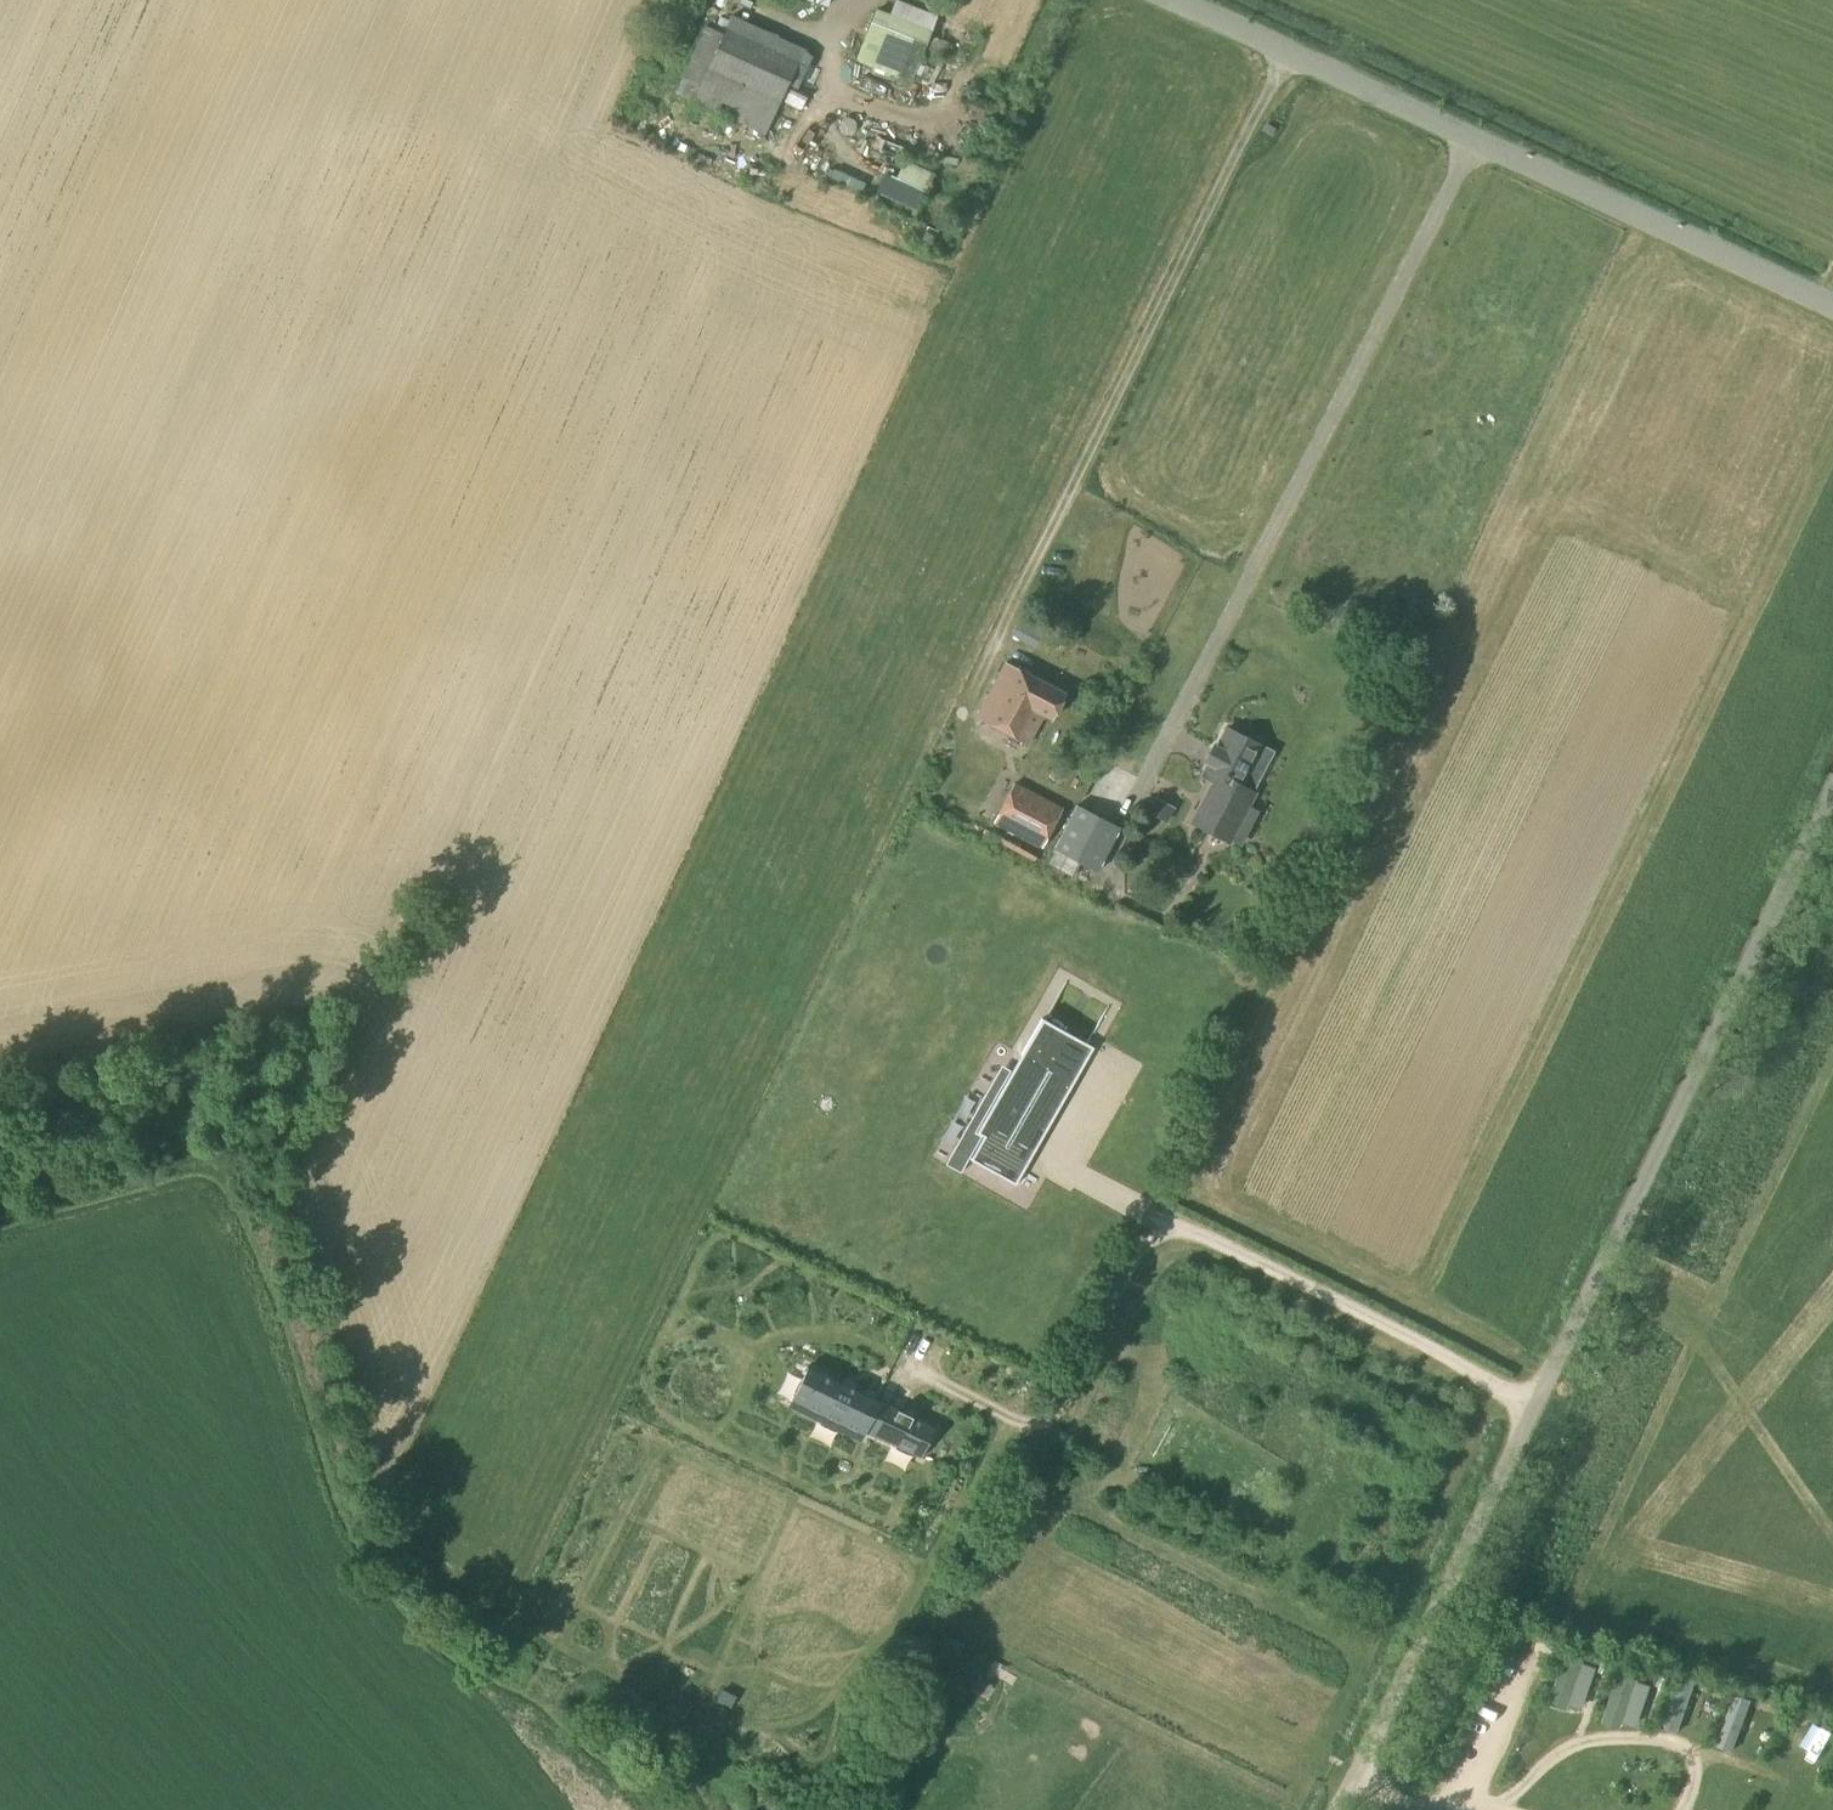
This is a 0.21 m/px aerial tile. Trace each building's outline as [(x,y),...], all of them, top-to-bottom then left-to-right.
[(909,83),(929,33),(902,23),(902,21),(875,11),(855,62),(909,83)] [(804,49),(730,15),(721,34),(705,27),(674,93),(763,135),(787,84),(796,88),(811,55),(803,51),(804,49)] [(789,86),(781,102),(800,111),(808,95),(789,86)] [(1051,720),(1064,694),(1004,664),(976,719),(988,725),(1016,739),(1016,738),(1031,746),(1045,717),(1051,720)] [(1245,739),(1225,729),(1205,768),(1216,774),(1190,824),(1229,844),(1232,838),(1238,842),(1249,822),(1242,818),(1255,794),(1252,793),(1269,760),(1242,745),(1245,739)] [(1062,808),(1014,782),(992,823),(1041,848),(1062,808)] [(1076,805),(1053,849),(1096,872),(1119,829),(1076,805)] [(1014,1185),(1092,1048),(1039,1018),(974,1134),(980,1138),(968,1159),(1014,1185)] [(823,1374),(803,1414),(859,1442),(864,1432),(920,1458),(933,1428),(823,1374)] [(971,1632),(966,1644),(987,1653),(993,1640),(971,1632)] [(921,1744),(927,1728),(913,1722),(906,1737),(921,1744)]
